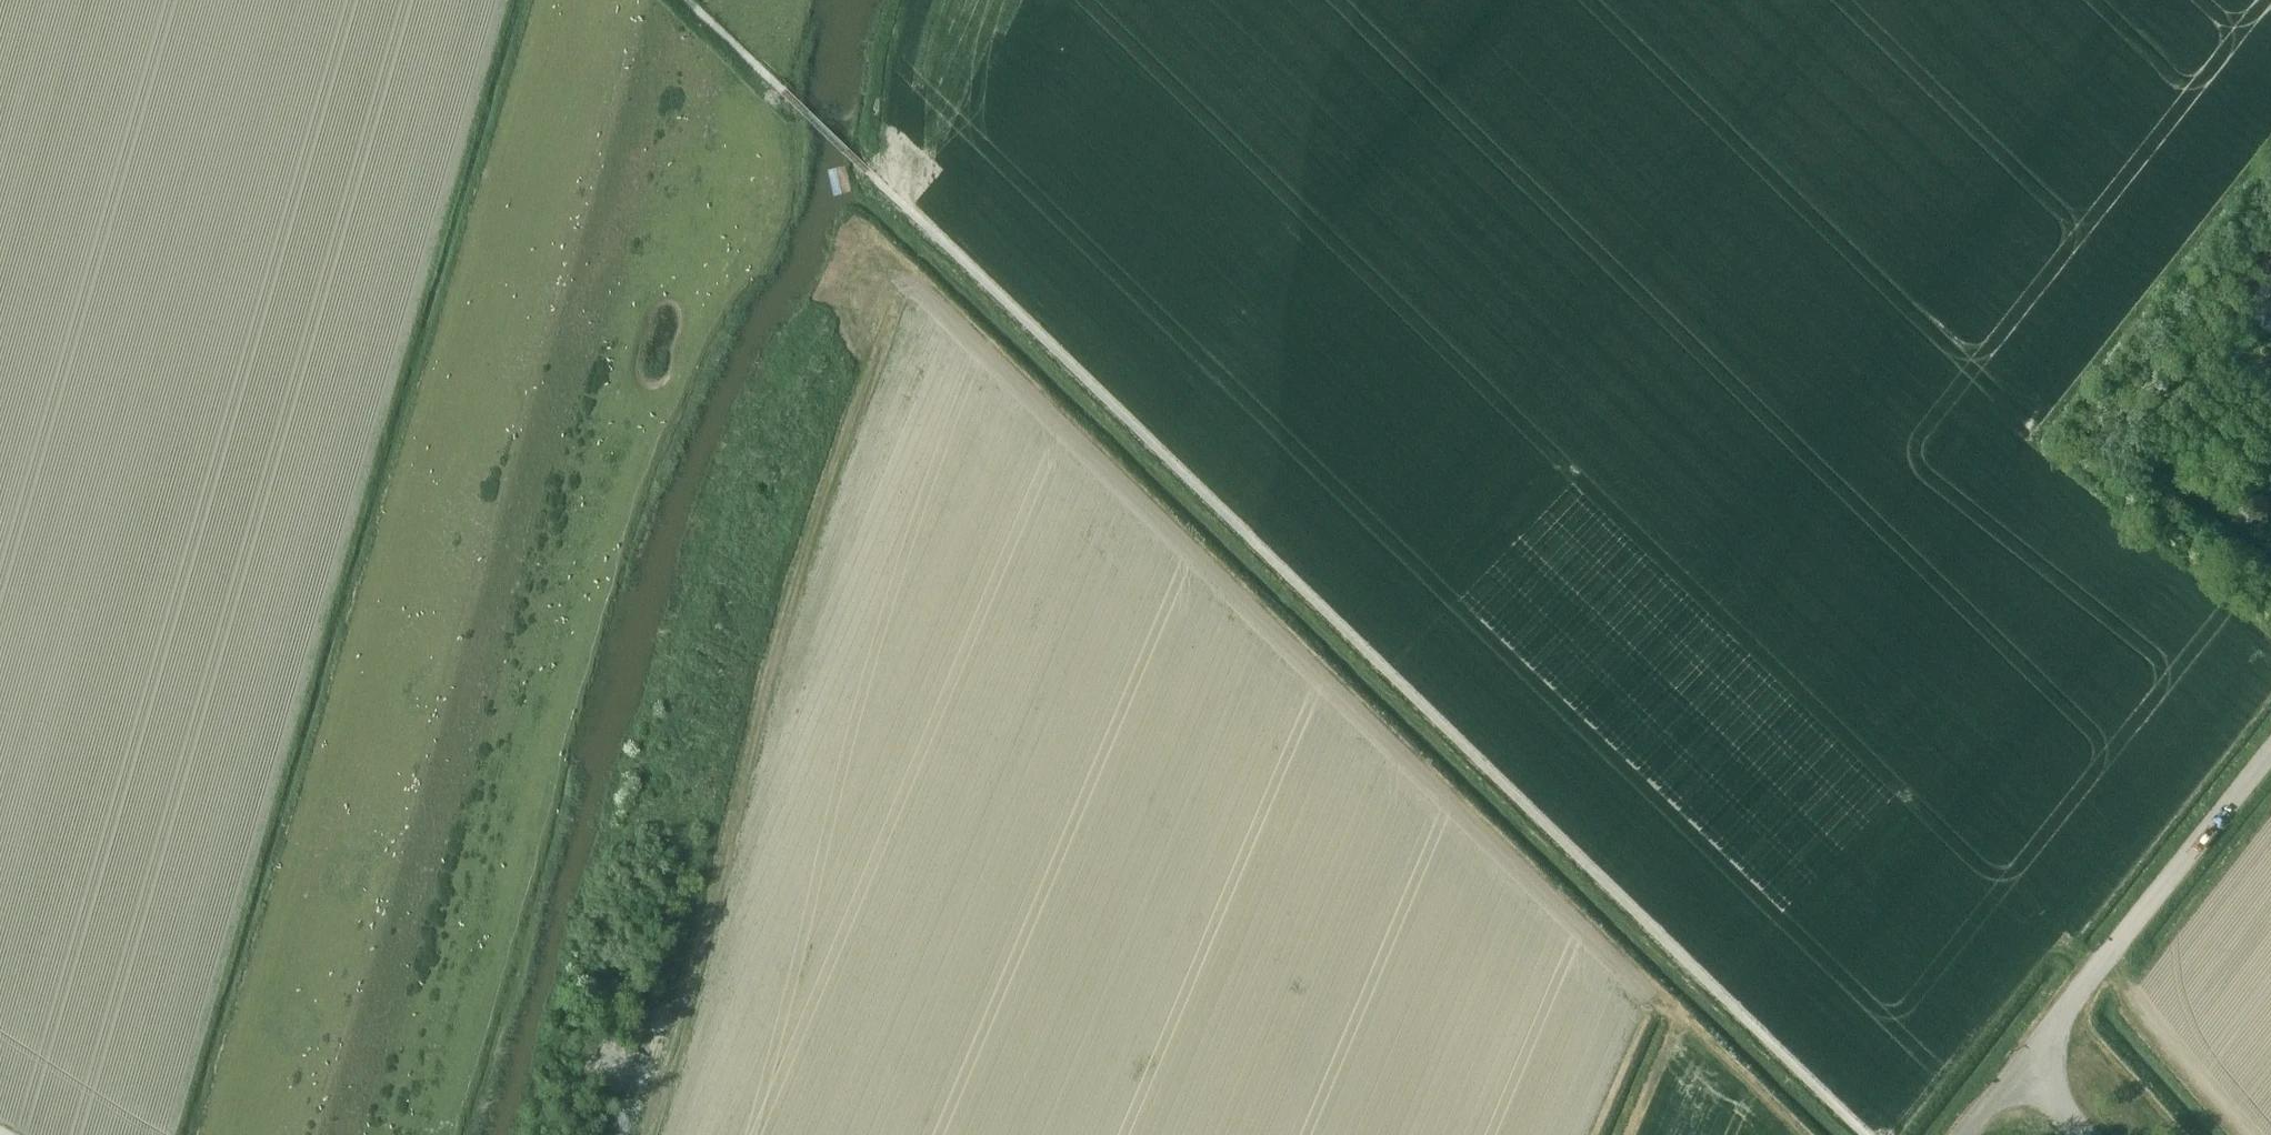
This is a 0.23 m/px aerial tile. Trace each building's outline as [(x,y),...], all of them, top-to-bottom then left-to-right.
[(2270,334),(2270,275),(2242,311),(2270,334)]
